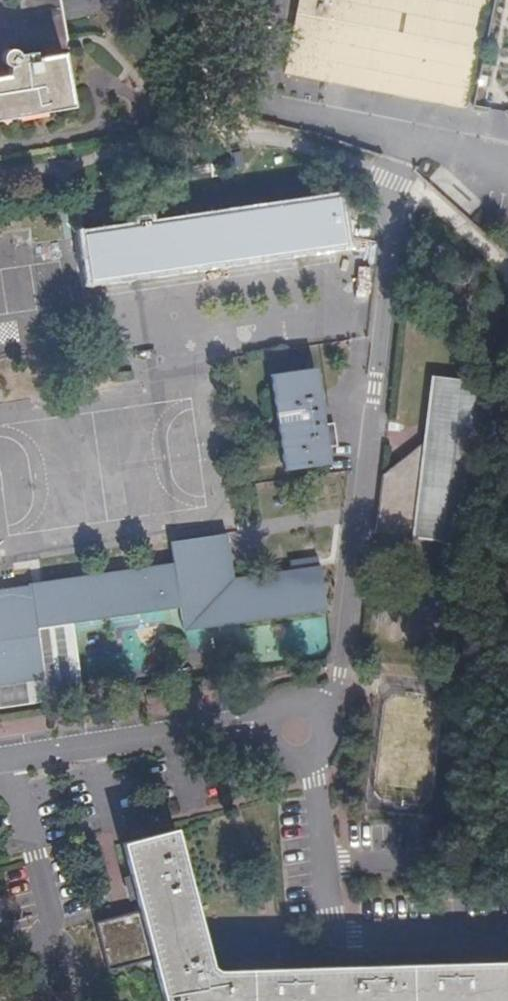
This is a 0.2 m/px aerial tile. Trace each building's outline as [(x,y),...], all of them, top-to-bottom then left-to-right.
[(483,0),(298,0),(283,77),(462,111),(483,0)] [(67,104),(59,58),(33,62),(33,57),(16,59),(14,53),(4,52),(0,57),(0,59),(1,66),(7,69),(8,79),(0,81),(0,115),(67,104)] [(87,282),(106,279),(102,254),(317,224),(321,248),(340,246),(333,200),(80,237),(87,282)] [(102,254),(106,279),(321,248),(317,224),(102,254)] [(266,377),(272,415),(316,409),(311,371),(266,377)] [(436,384),(435,392),(489,400),(490,389),(436,384)] [(429,446),(385,481),(378,541),(447,549),(454,495),(478,497),(489,400),(435,392),(429,446)] [(316,409),(272,415),(280,472),(325,465),(322,449),(319,426),(316,409)] [(319,426),(322,449),(333,447),(329,425),(319,426)] [(454,495),(447,549),(472,551),(478,497),(454,495)] [(42,680),(35,629),(70,624),(179,609),(182,632),(325,612),(319,567),(231,580),(228,557),(216,558),(213,535),(170,541),(173,564),(30,583),(30,587),(0,591),(0,685),(42,680)] [(42,680),(45,703),(80,698),(70,624),(35,629),(42,680)] [(45,703),(42,680),(0,685),(0,710),(45,703)] [(141,905),(137,903),(135,906),(132,912),(136,914),(137,918),(128,921),(111,913),(96,917),(109,966),(132,960),(134,954),(143,957),(151,961),(154,954),(167,1000),(507,1000),(507,963),(225,968),(214,960),(181,837),(127,852),(141,905)] [(135,906),(111,913),(128,921),(137,918),(136,914),(132,912),(135,906)]
